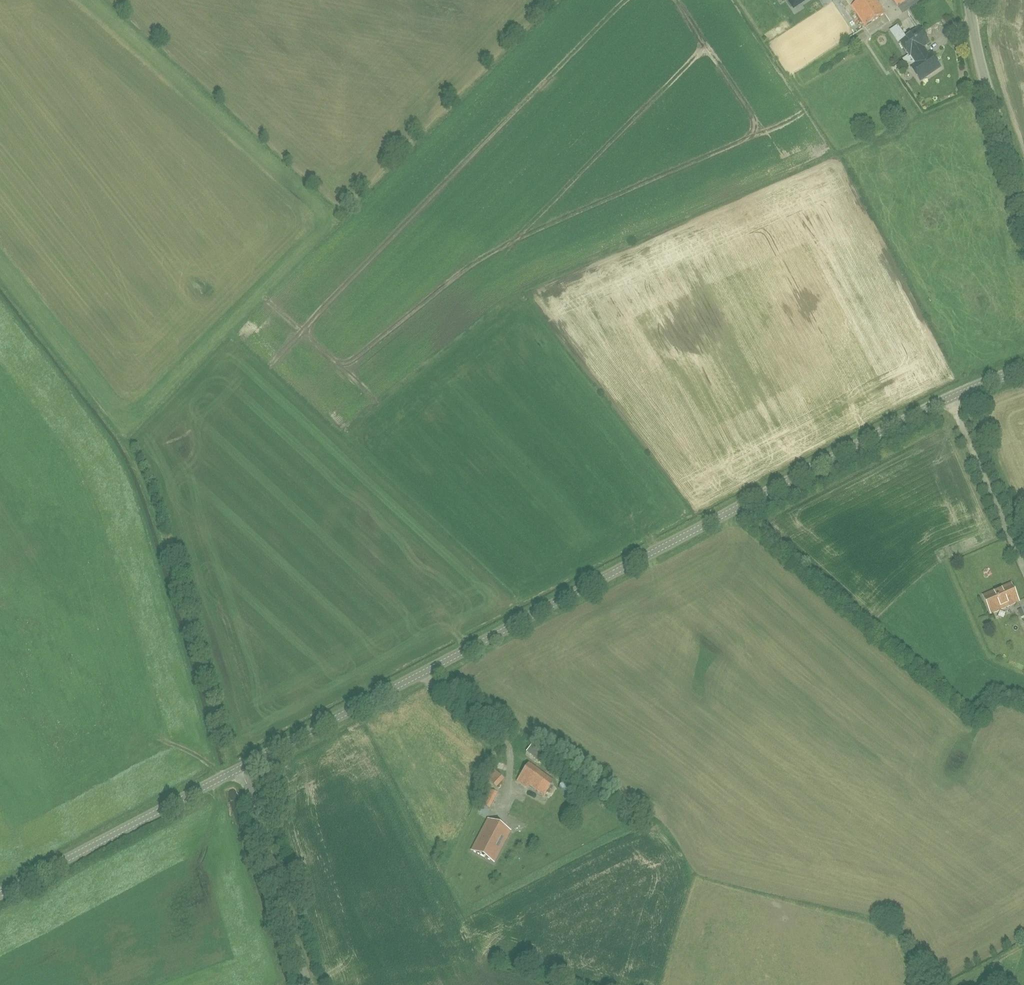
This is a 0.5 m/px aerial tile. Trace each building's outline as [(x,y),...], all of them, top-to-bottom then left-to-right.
[(794,8),(806,0),(789,0),(794,8)] [(885,13),(876,0),(861,0),(852,6),(866,26),(885,13)] [(886,30),(890,37),(899,31),(895,25),(886,30)] [(910,56),(918,51),(921,56),(925,52),(923,48),(929,44),(919,30),(900,43),(910,56)] [(927,56),(925,52),(921,56),(918,51),(910,56),(911,56),(917,64),(911,67),(921,81),(940,68),(930,54),(927,56)] [(1011,585),(984,596),(991,613),(1018,602),(1011,585)] [(542,793),(548,776),(519,765),(513,783),(542,793)] [(505,779),(501,775),(492,768),(483,778),(486,780),(487,779),(496,788),(505,779)] [(580,790),(563,779),(558,787),(571,795),(575,798),(580,790)] [(494,799),(497,794),(489,789),(486,795),(494,799)] [(517,824),(526,829),(536,815),(527,809),(517,824)] [(488,820),(472,850),(494,862),(510,831),(488,820)]
